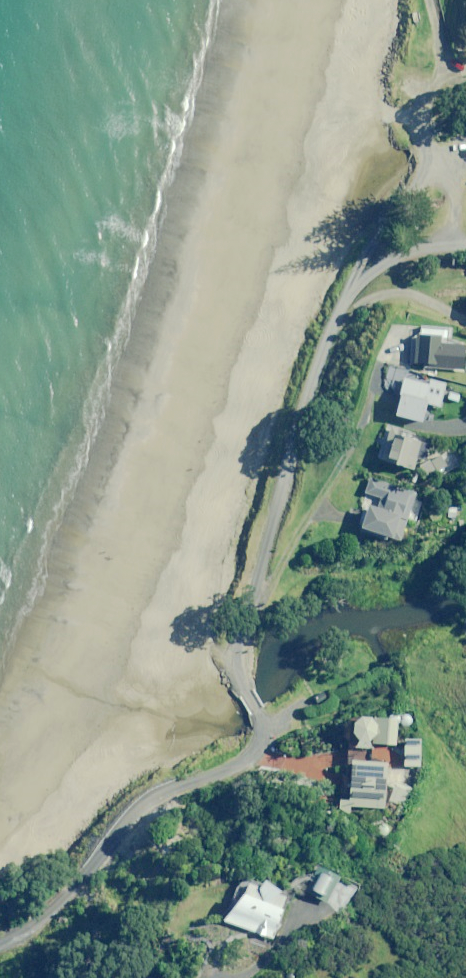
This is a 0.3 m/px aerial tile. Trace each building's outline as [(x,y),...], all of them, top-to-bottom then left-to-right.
[(464,345),(449,344),(450,329),(415,326),(413,362),(433,364),(432,369),(463,371),(464,345)] [(395,413),(422,420),(426,405),(440,409),(447,385),(405,374),(395,413)] [(420,440),(391,431),(383,460),(411,469),(420,440)] [(462,465),(454,449),(422,465),(427,475),(435,470),(439,477),(462,465)] [(416,520),(423,499),(395,489),(396,487),(369,478),(365,492),(382,497),(378,508),(368,504),(360,527),(401,541),(408,518),(416,520)] [(327,690),(313,696),(318,706),(331,700),(327,690)] [(357,710),(354,710),(355,729),(355,740),(355,748),(371,748),(371,744),(397,744),(396,715),(366,715),(366,710),(357,710)] [(421,736),(405,735),(403,765),(419,766),(421,736)] [(387,763),(351,761),(348,806),(384,808),(387,763)] [(335,873),(318,866),(307,894),(324,901),(335,873)] [(280,897),(282,890),(242,876),(235,894),(230,892),(220,920),(272,938),(286,899),(280,897)]
